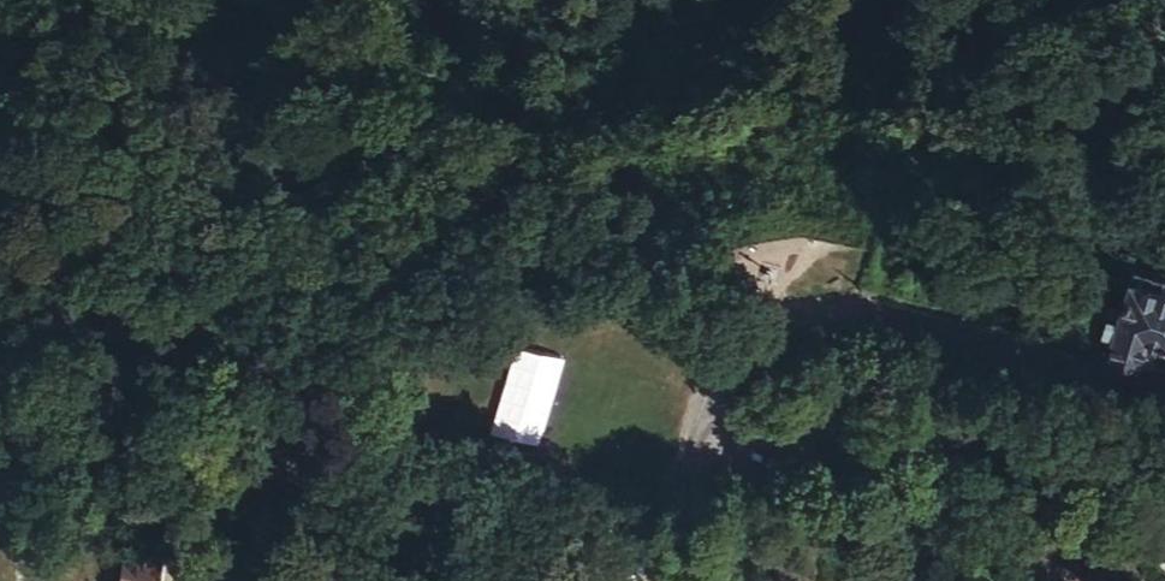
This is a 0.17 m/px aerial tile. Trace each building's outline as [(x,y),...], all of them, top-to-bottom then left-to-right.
[(1104,353),(1148,365),(1155,341),(1164,344),(1164,273),(1128,262),(1116,306),(1104,302),(1095,339),(1106,342),(1104,353)]
